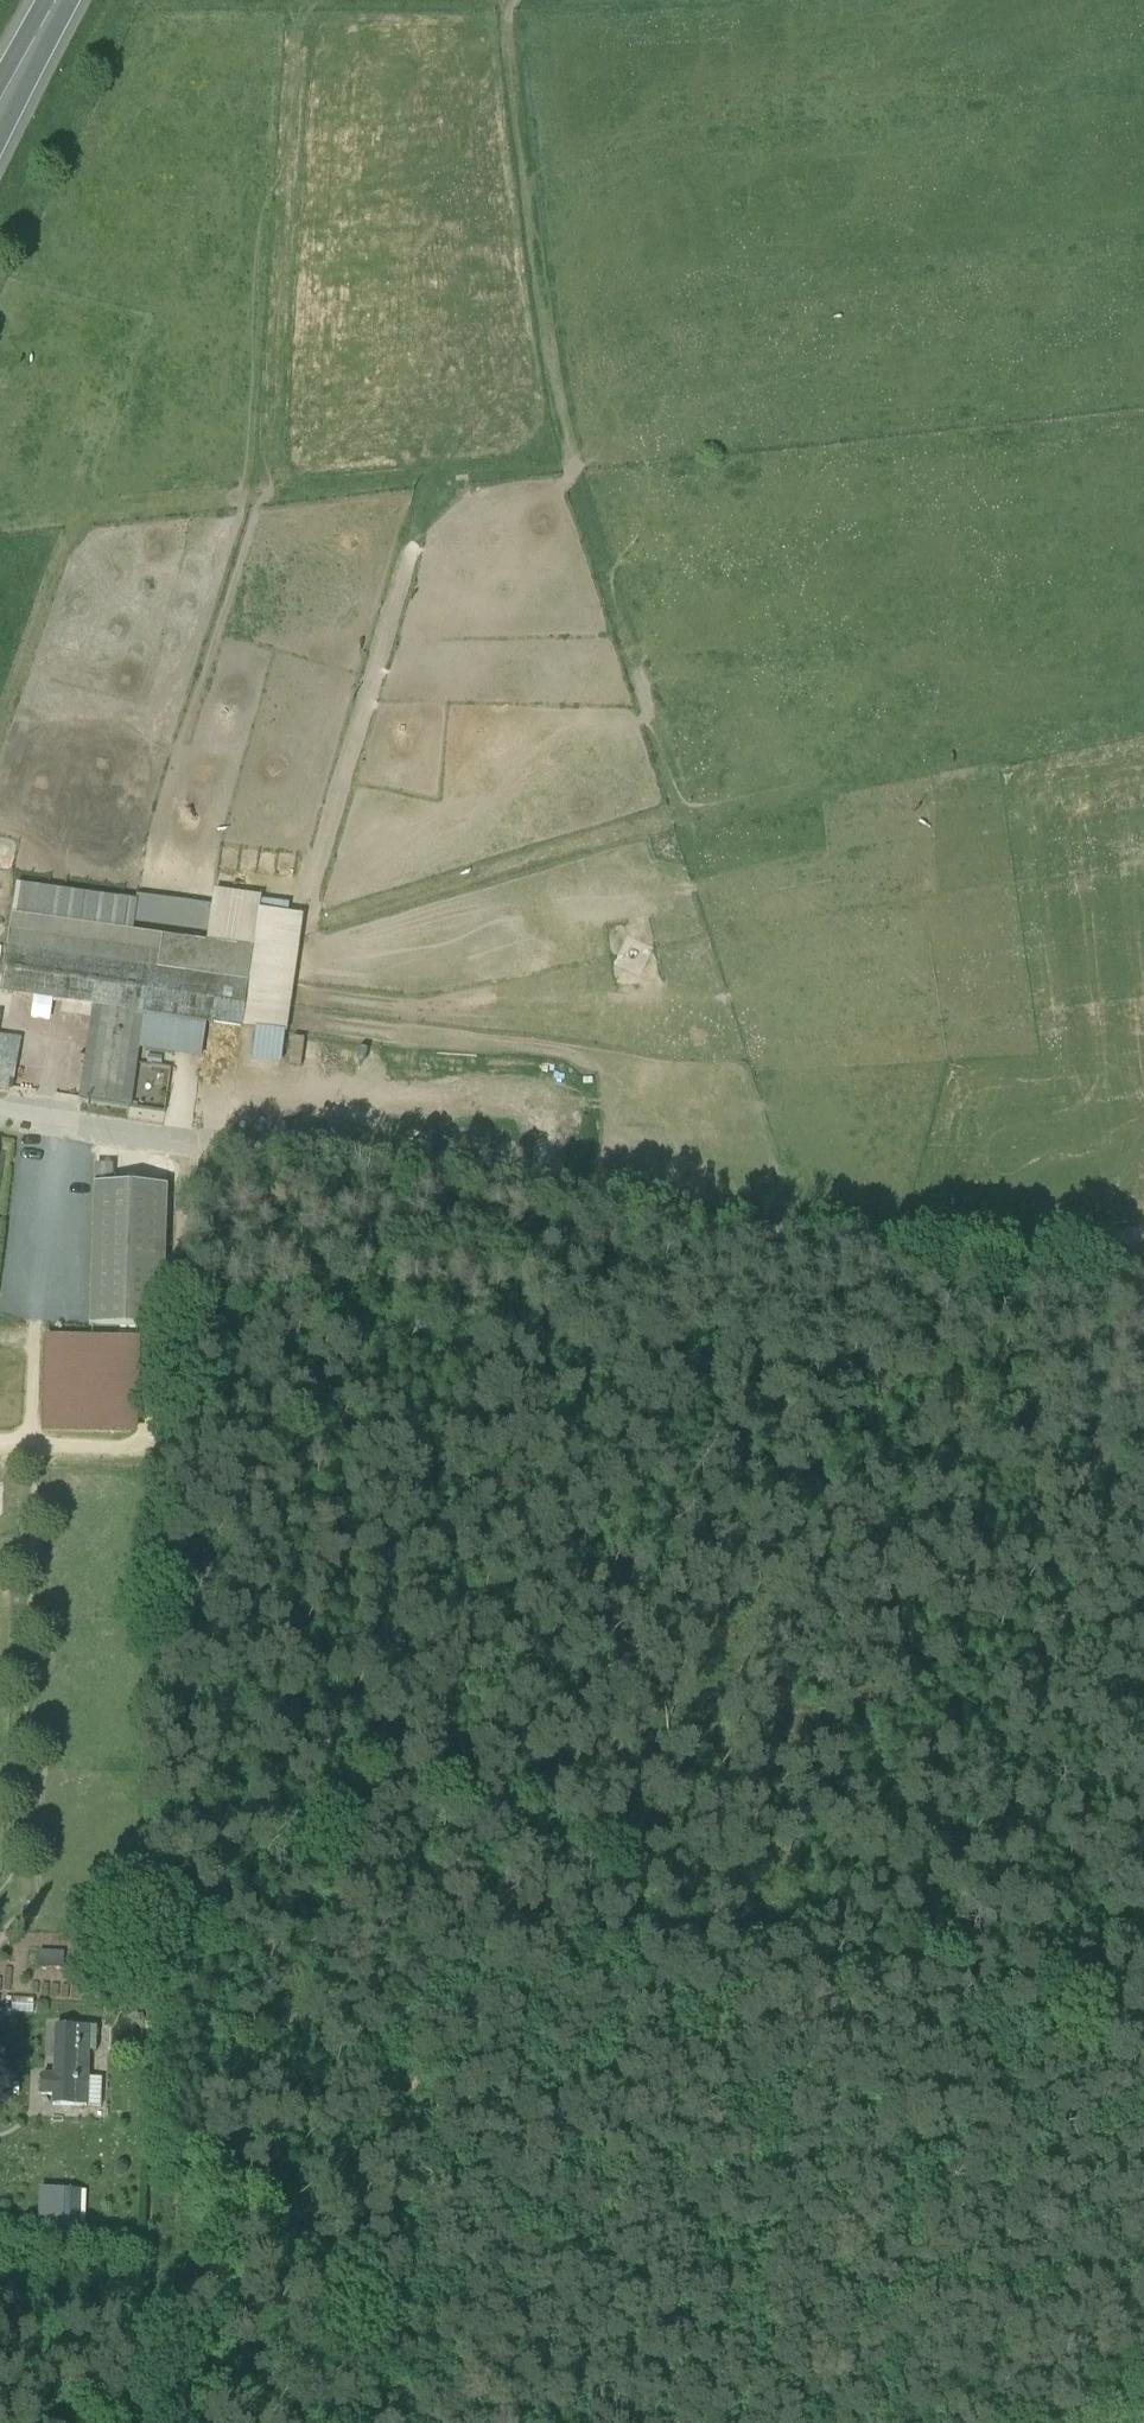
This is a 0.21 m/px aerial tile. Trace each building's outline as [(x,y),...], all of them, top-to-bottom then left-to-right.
[(136,903),(16,885),(11,915),(132,933),(136,903)] [(250,896),(215,892),(212,909),(208,943),(253,950),(258,912),(248,911),(250,896)] [(260,898),(250,896),(248,911),(258,912),(260,898)] [(298,903),(260,898),(258,912),(296,917),(298,903)] [(212,909),(136,899),(136,903),(132,933),(208,943),(212,909)] [(296,917),(258,912),(253,950),(248,985),(241,1029),(285,1035),(302,918),(296,917)] [(132,933),(11,915),(6,949),(248,985),(253,950),(208,943),(132,933)] [(6,949),(0,993),(94,1007),(142,1015),(241,1029),(248,985),(6,949)] [(142,1015),(94,1007),(80,1101),(128,1108),(137,1050),(142,1015)] [(241,1029),(142,1015),(137,1050),(204,1060),(206,1053),(281,1064),(285,1035),(241,1029)] [(9,1090),(18,1041),(0,1038),(0,1089),(9,1090)] [(166,1188),(94,1186),(90,1328),(162,1330),(166,1188)] [(138,1339),(43,1336),(40,1433),(135,1436),(138,1339)] [(95,2029),(56,2028),(56,2047),(55,2047),(54,2077),(42,2076),(41,2096),(53,2097),(53,2107),(85,2108),(87,2048),(94,2048),(95,2029)] [(78,2192),(60,2192),(59,2225),(77,2225),(78,2192)]
